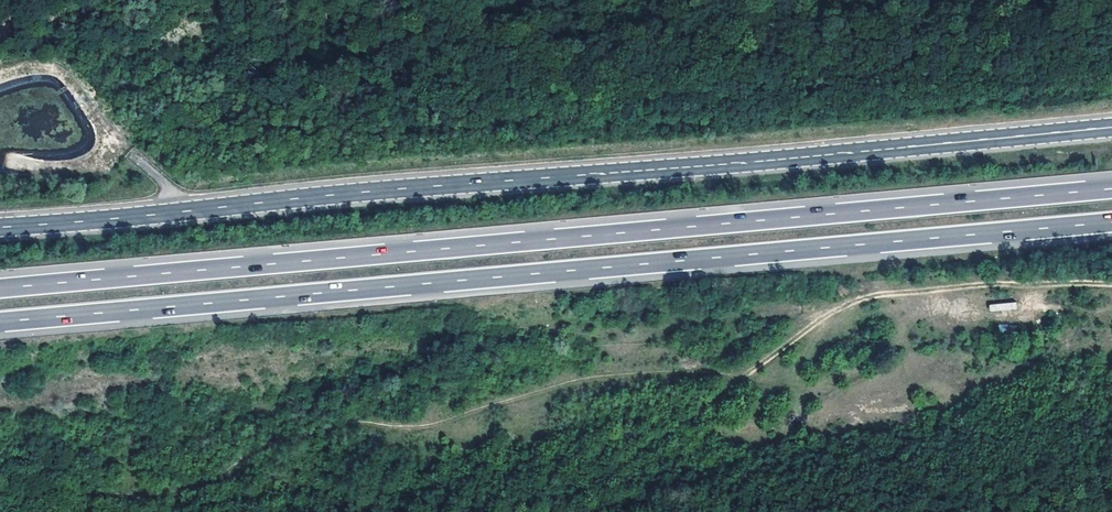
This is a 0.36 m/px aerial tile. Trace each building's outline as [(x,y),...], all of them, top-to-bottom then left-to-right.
[(989,311),(1017,309),(1016,301),(989,304),(989,311)] [(1062,312),(1063,304),(1035,301),(1034,309),(1062,312)]
